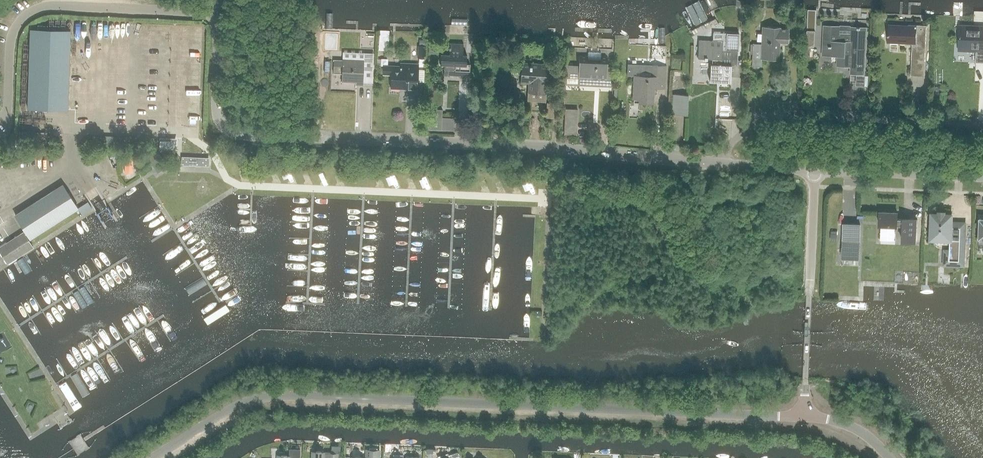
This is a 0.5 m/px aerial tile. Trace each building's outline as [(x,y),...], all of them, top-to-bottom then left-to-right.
[(815,30),(816,13),(808,12),(807,30),(815,30)] [(916,25),(908,25),(888,24),(888,43),(912,44),(911,75),(924,76),(926,25),(916,25)] [(822,56),(823,56),(823,55),(837,56),(837,67),(838,64),(844,65),(844,67),(851,67),(851,74),(864,75),(867,27),(851,27),(851,35),(839,34),(839,26),(824,25),(822,56)] [(753,43),(752,66),(761,66),(762,59),(776,59),(777,39),(788,39),(789,29),(780,29),(780,27),(762,27),(762,44),(753,43)] [(960,27),(959,44),(972,45),(972,50),(976,50),(975,62),(982,63),(982,28),(974,27),(960,27)] [(30,29),(28,109),(68,110),(70,30),(30,29)] [(815,44),(815,32),(807,32),(807,44),(815,44)] [(699,40),(698,58),(705,58),(705,60),(707,60),(707,59),(713,59),(713,64),(711,64),(710,81),(730,82),(731,65),(737,66),(739,34),(714,33),(714,40),(699,40)] [(429,53),(441,54),(441,44),(429,43),(429,53)] [(441,54),(440,65),(444,65),(444,75),(459,76),(459,78),(469,79),(470,64),(466,64),(467,55),(463,55),(463,44),(450,43),(449,54),(441,54)] [(426,46),(418,45),(418,58),(426,58),(426,46)] [(579,56),(578,84),(595,85),(595,83),(600,84),(600,85),(607,85),(608,57),(601,57),(601,52),(588,52),(588,56),(579,56)] [(333,73),(342,74),(342,81),(356,82),(356,85),(363,85),(364,59),(343,58),(342,60),(334,60),(333,73)] [(400,66),(383,65),(383,74),(391,74),(391,88),(407,89),(407,92),(417,93),(418,64),(400,63),(400,66)] [(522,63),(521,83),(529,83),(528,100),(545,101),(546,84),(547,84),(548,64),(522,63)] [(634,95),(634,102),(653,103),(653,87),(664,88),(665,66),(651,66),(651,77),(635,76),(634,85),(629,85),(627,87),(627,93),(629,95),(634,95)] [(673,94),(672,114),(687,114),(688,95),(673,94)] [(440,129),(441,109),(429,109),(428,129),(440,129)] [(566,109),(565,134),(577,134),(578,109),(577,109),(577,111),(566,110),(566,109)] [(175,150),(175,142),(160,141),(159,150),(175,150)] [(125,154),(124,173),(132,173),(133,154),(125,154)] [(210,160),(183,159),(182,159),(182,167),(210,168),(210,160)] [(161,160),(153,165),(158,173),(166,168),(161,160)] [(78,209),(63,185),(15,216),(26,233),(23,234),(23,233),(0,248),(0,253),(7,264),(32,247),(28,241),(78,209)] [(880,212),(879,225),(897,226),(903,226),(902,242),(916,242),(917,219),(903,218),(903,219),(897,219),(897,213),(880,212)] [(932,214),(931,239),(950,240),(949,251),(945,251),(944,263),(949,263),(949,265),(963,266),(965,224),(951,223),(952,215),(932,214)] [(860,224),(844,224),(842,258),(859,259),(860,224)] [(367,455),(367,457),(379,457),(380,450),(378,450),(378,449),(370,449),(367,449),(367,455)] [(300,450),(290,450),(290,457),(278,456),(278,457),(300,457),(300,450)]
